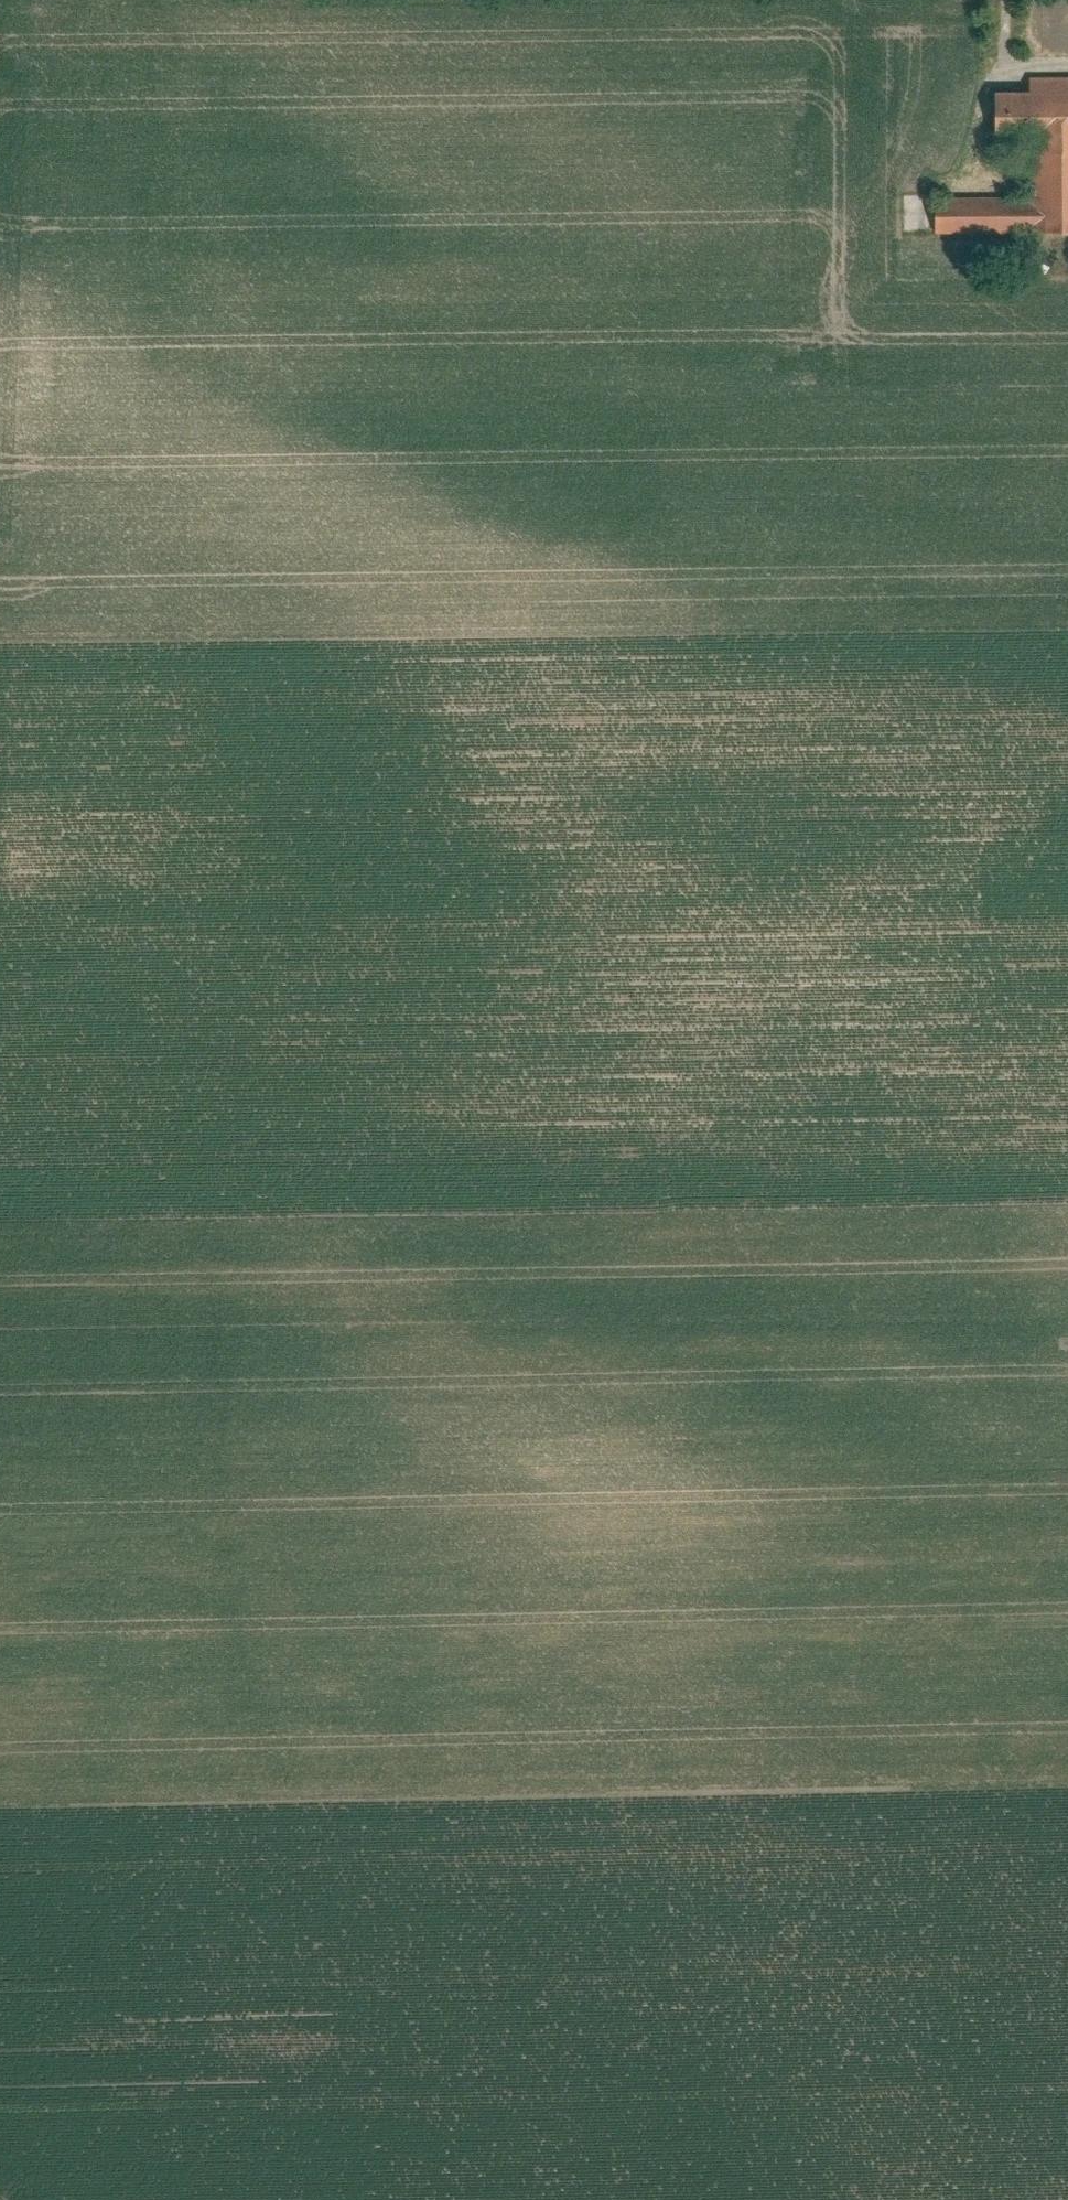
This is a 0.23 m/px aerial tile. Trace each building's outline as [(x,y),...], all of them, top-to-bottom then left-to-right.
[(1026,78),(1026,90),(1026,131),(1026,144),(1067,144),(1067,78),(1026,78)] [(1026,90),(989,90),(989,131),(1026,131),(1026,90)] [(1067,231),(1067,144),(1026,144),(1026,198),(1026,231),(1067,231)] [(1026,198),(936,198),(936,231),(1026,231),(1026,198)]
